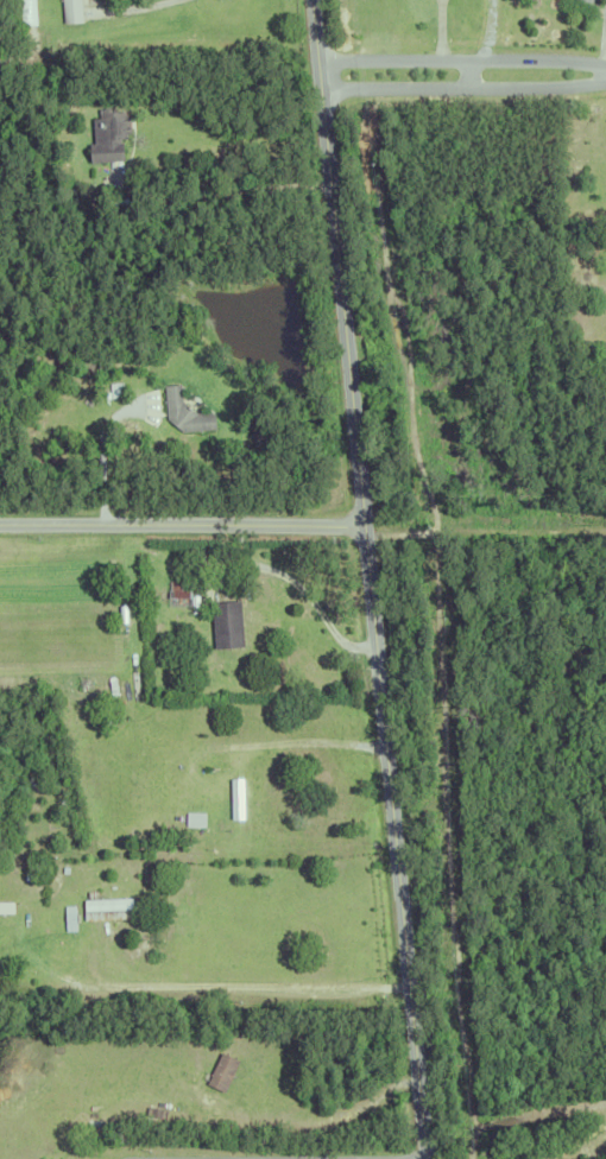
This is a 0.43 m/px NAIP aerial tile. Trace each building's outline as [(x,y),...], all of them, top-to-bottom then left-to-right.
[(62,20),(60,0),(80,0),(81,19),(62,20)] [(124,108),(124,113),(126,113),(126,118),(127,118),(128,131),(125,131),(125,135),(119,137),(119,140),(121,140),(122,158),(89,160),(87,142),(93,141),(90,115),(97,115),(97,106),(109,104),(111,109),(124,108)] [(213,411),(214,428),(181,430),(165,418),(162,384),(178,382),(181,399),(195,412),(213,411)] [(247,432),(258,423),(264,429),(253,438),(247,432)] [(254,439),(267,430),(274,441),(261,449),(254,439)] [(196,595),(196,613),(190,613),(190,604),(166,604),(166,580),(189,580),(189,595),(196,595)] [(209,602),(239,600),(242,645),(214,648),(209,602)] [(241,818),(231,818),(229,778),(241,778),(241,785),(246,785),(247,793),(241,794),(241,818)] [(131,897),(132,918),(82,920),(81,899),(87,899),(86,891),(95,889),(96,898),(131,897)] [(19,913),(19,902),(0,903),(0,914),(19,913)] [(63,905),(74,904),(74,930),(64,930),(63,905)] [(70,931),(79,931),(79,906),(69,906),(70,931)] [(204,1083),(207,1079),(201,1077),(203,1070),(209,1072),(219,1052),(236,1060),(222,1091),(204,1083)] [(143,1127),(145,1107),(162,1108),(159,1129),(143,1127)] [(89,1136),(89,1128),(100,1128),(100,1136),(89,1136)]
